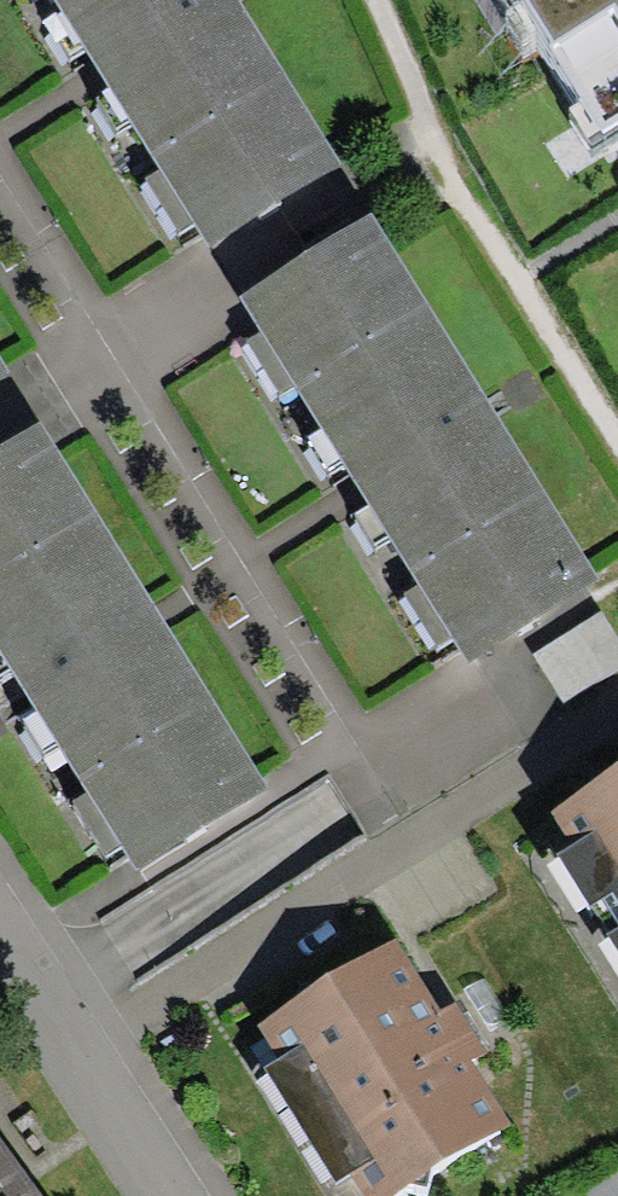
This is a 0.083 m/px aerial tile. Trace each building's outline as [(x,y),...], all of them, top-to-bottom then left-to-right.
[(214,247),(347,164),(244,0),(58,0),(214,247)] [(588,136),(617,117),(617,0),(508,0),(588,136)] [(244,299),(470,662),(598,583),(371,220),(244,299)] [(0,358),(0,381),(10,374),(0,358)] [(268,790),(39,424),(0,449),(0,653),(137,872),(268,790)] [(549,811),(570,845),(554,855),(617,958),(617,768),(549,811)] [(512,1122),(474,1061),(489,1051),(458,1002),(442,1012),(396,938),(262,1021),(285,1058),(267,1069),(337,1182),(352,1173),(366,1195),(394,1195),(512,1122)] [(0,1142),(0,1195),(39,1195),(0,1142)]
